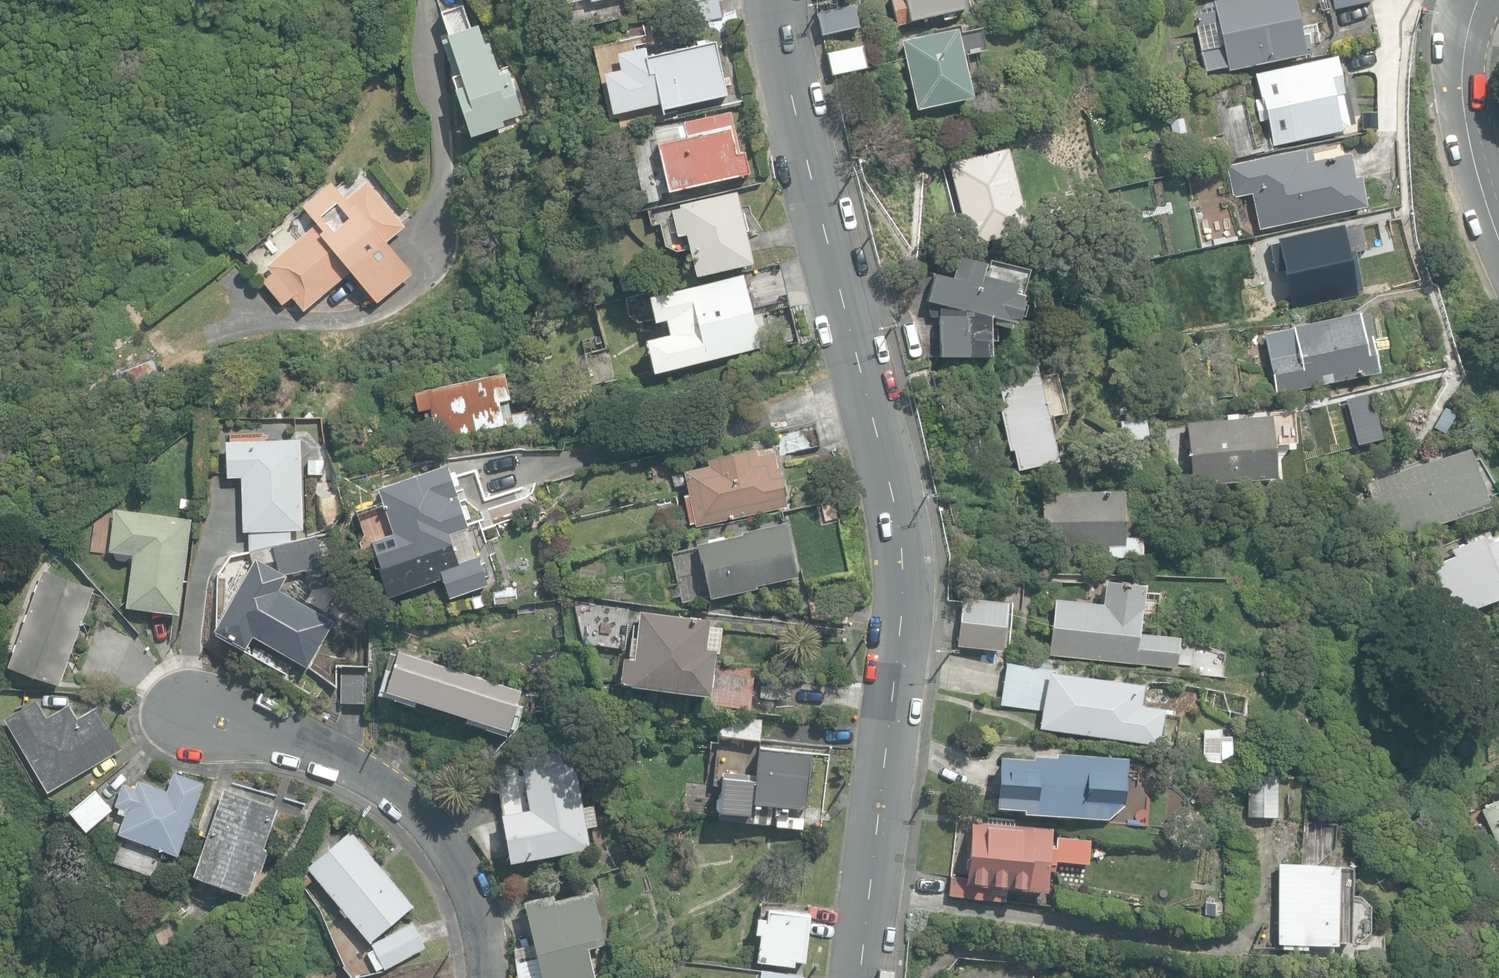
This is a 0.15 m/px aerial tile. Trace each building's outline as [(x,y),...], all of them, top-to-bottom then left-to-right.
[(723,16),(719,0),(685,8),(689,24),(723,16)] [(898,25),(911,22),(965,10),(963,0),(892,0),(898,25)] [(1204,70),(1226,66),(1227,70),(1304,54),(1293,0),(1211,0),(1221,44),(1200,49),(1204,70)] [(1333,9),(1370,0),(1331,0),(1333,9)] [(819,13),(823,35),(859,27),(855,5),(819,13)] [(454,87),(470,137),(510,124),(508,117),(526,111),(512,68),(501,72),(491,42),(484,44),(477,23),(447,35),(462,84),(454,87)] [(903,41),(917,109),(972,98),(958,30),(903,41)] [(654,75),(662,111),(726,96),(714,43),(646,59),(649,76),(654,75)] [(827,55),(832,76),(867,68),(862,47),(827,55)] [(1283,112),(1289,140),(1341,129),(1341,127),(1349,125),(1343,91),(1335,55),(1254,72),(1260,99),(1257,100),(1260,117),(1283,112)] [(656,132),(669,192),(749,174),(744,153),(736,155),(727,114),(684,124),(685,125),(656,132)] [(1168,121),(1173,138),(1186,134),(1182,118),(1168,121)] [(1251,193),(1258,228),(1365,205),(1359,175),(1353,176),(1348,152),(1312,160),(1310,150),(1303,152),(1302,148),(1226,164),(1233,196),(1251,193)] [(948,164),(969,246),(1027,232),(1006,149),(948,164)] [(405,226),(368,181),(345,199),(331,183),(303,206),(318,224),(267,266),(273,273),(262,281),(282,305),(292,297),(304,310),(352,271),(377,301),(411,273),(386,241),(405,226)] [(686,234),(695,276),(752,264),(736,192),(680,206),(681,209),(672,211),(677,236),(686,234)] [(1283,270),(1291,308),(1357,294),(1356,292),(1362,290),(1354,251),(1366,248),(1361,224),(1344,227),(1343,224),(1276,238),(1277,242),(1269,243),(1275,272),(1283,270)] [(940,303),(941,355),(989,354),(989,323),(1005,328),(1007,320),(1011,321),(1012,319),(1015,319),(1020,299),(1017,298),(1017,296),(1008,293),(1011,283),(979,275),(983,263),(955,255),(949,277),(936,274),(928,301),(940,303)] [(761,347),(742,273),(689,286),(693,305),(664,312),(671,341),(679,340),(685,365),(761,347)] [(1276,394),(1379,372),(1370,333),(1363,335),(1358,312),(1292,326),(1298,351),(1268,357),(1276,394)] [(116,374),(122,387),(159,373),(154,359),(116,374)] [(1011,441),(1017,469),(1058,460),(1034,361),(995,370),(1002,403),(998,404),(1006,442),(1011,441)] [(430,408),(437,438),(503,425),(505,436),(550,426),(546,407),(511,414),(508,399),(510,399),(504,373),(414,391),(418,410),(430,408)] [(1185,422),(1191,484),(1275,477),(1269,415),(1237,418),(1237,413),(1226,414),(1226,418),(1185,422)] [(775,430),(780,454),(819,445),(814,421),(775,430)] [(242,476),(243,530),(303,528),(301,439),(226,441),(227,477),(242,476)] [(1364,483),(1386,541),(1486,504),(1464,446),(1364,483)] [(695,523),(695,525),(786,506),(774,451),(757,455),(756,448),(707,458),(708,465),(683,470),(688,493),(683,494),(689,524),(695,523)] [(326,458),(308,457),(307,474),(325,475),(326,458)] [(441,577),(448,597),(487,583),(478,554),(458,561),(449,533),(468,527),(446,464),(378,487),(394,533),(372,540),(381,567),(377,569),(386,596),(441,577)] [(1107,548),(1107,558),(1142,557),(1141,536),(1124,537),(1123,490),(1041,492),(1043,550),(1107,548)] [(674,506),(657,509),(659,520),(676,517),(674,506)] [(126,606),(179,613),(191,519),(116,509),(111,551),(133,554),(126,606)] [(697,544),(709,598),(757,587),(756,585),(797,575),(784,522),(742,532),(743,534),(697,544)] [(1454,616),(1498,597),(1498,536),(1483,543),(1479,535),(1450,548),(1453,555),(1431,564),(1454,616)] [(329,586),(318,536),(249,551),(252,564),(214,631),(245,648),(252,636),(307,667),(333,621),(278,590),(286,575),(285,574),(306,570),(310,590),(329,586)] [(9,666),(59,685),(95,588),(44,570),(9,666)] [(568,592),(596,595),(598,582),(570,578),(568,592)] [(1048,655),(1175,668),(1176,665),(1192,666),(1194,641),(1179,639),(1180,636),(1138,632),(1143,583),(1104,579),(1102,603),(1054,598),(1048,655)] [(492,586),(493,603),(516,601),(515,584),(492,586)] [(474,608),(485,604),(483,593),(471,597),(474,608)] [(957,645),(1001,649),(1006,600),(962,596),(957,645)] [(1233,607),(1234,599),(1220,596),(1218,604),(1233,607)] [(705,702),(750,707),(754,666),(713,661),(715,648),(706,647),(710,619),(640,610),(634,658),(623,656),(620,680),(631,682),(630,684),(705,694),(705,702)] [(386,689),(508,730),(521,690),(399,650),(386,689)] [(1038,727),(1158,743),(1163,707),(1140,704),(1142,683),(1055,671),(1055,669),(1006,662),(1001,705),(1041,710),(1038,727)] [(340,702),(366,703),(367,665),(341,664),(340,702)] [(1228,668),(1227,675),(1241,678),(1243,670),(1228,668)] [(5,719),(47,792),(122,748),(98,706),(77,717),(69,704),(47,716),(38,700),(5,719)] [(718,735),(759,740),(762,718),(721,713),(718,735)] [(1201,756),(1229,756),(1229,734),(1221,734),(1221,728),(1201,728),(1201,756)] [(502,813),(511,861),(590,846),(571,745),(520,755),(530,808),(502,813)] [(718,818),(776,824),(777,817),(786,818),(788,806),(805,808),(811,752),(759,746),(755,779),(723,775),(718,818)] [(1023,811),(1108,818),(1124,804),(1127,757),(1056,752),(1056,755),(1033,753),(1032,758),(1000,755),(997,806),(1023,808),(1023,811)] [(119,833),(178,854),(204,782),(174,771),(168,789),(139,779),(136,787),(123,783),(115,805),(120,807),(118,812),(125,815),(119,833)] [(1247,815),(1277,816),(1277,773),(1248,773),(1247,815)] [(71,811),(87,830),(113,809),(97,789),(71,811)] [(195,874),(248,893),(257,868),(261,870),(269,848),(264,847),(278,807),(225,789),(195,874)] [(1485,803),(1486,805),(1480,808),(1498,848),(1498,797),(1485,803)] [(1453,808),(1457,817),(1474,809),(1471,801),(1453,808)] [(949,894),(1004,900),(1006,887),(1046,891),(1048,863),(1055,864),(1055,859),(1088,862),(1090,840),(1057,836),(1056,847),(1050,846),(1052,829),(972,821),(966,877),(951,875),(949,894)] [(307,866),(369,941),(413,904),(351,829),(307,866)] [(1304,957),(1331,958),(1331,941),(1349,941),(1350,865),(1277,864),(1276,941),(1281,942),(1281,947),(1304,947),(1304,957)] [(518,977),(595,977),(588,948),(605,944),(592,889),(555,898),(553,892),(524,899),(538,958),(516,963),(518,977)] [(167,912),(173,919),(192,905),(186,898),(167,912)] [(756,960),(793,965),(794,959),(804,960),(810,913),(767,908),(766,917),(757,916),(755,932),(760,933),(756,960)] [(372,942),(385,967),(425,946),(412,920),(372,942)] [(347,962),(352,974),(361,971),(356,958),(347,962)] [(803,974),(760,968),(759,977),(802,977),(803,974)]
